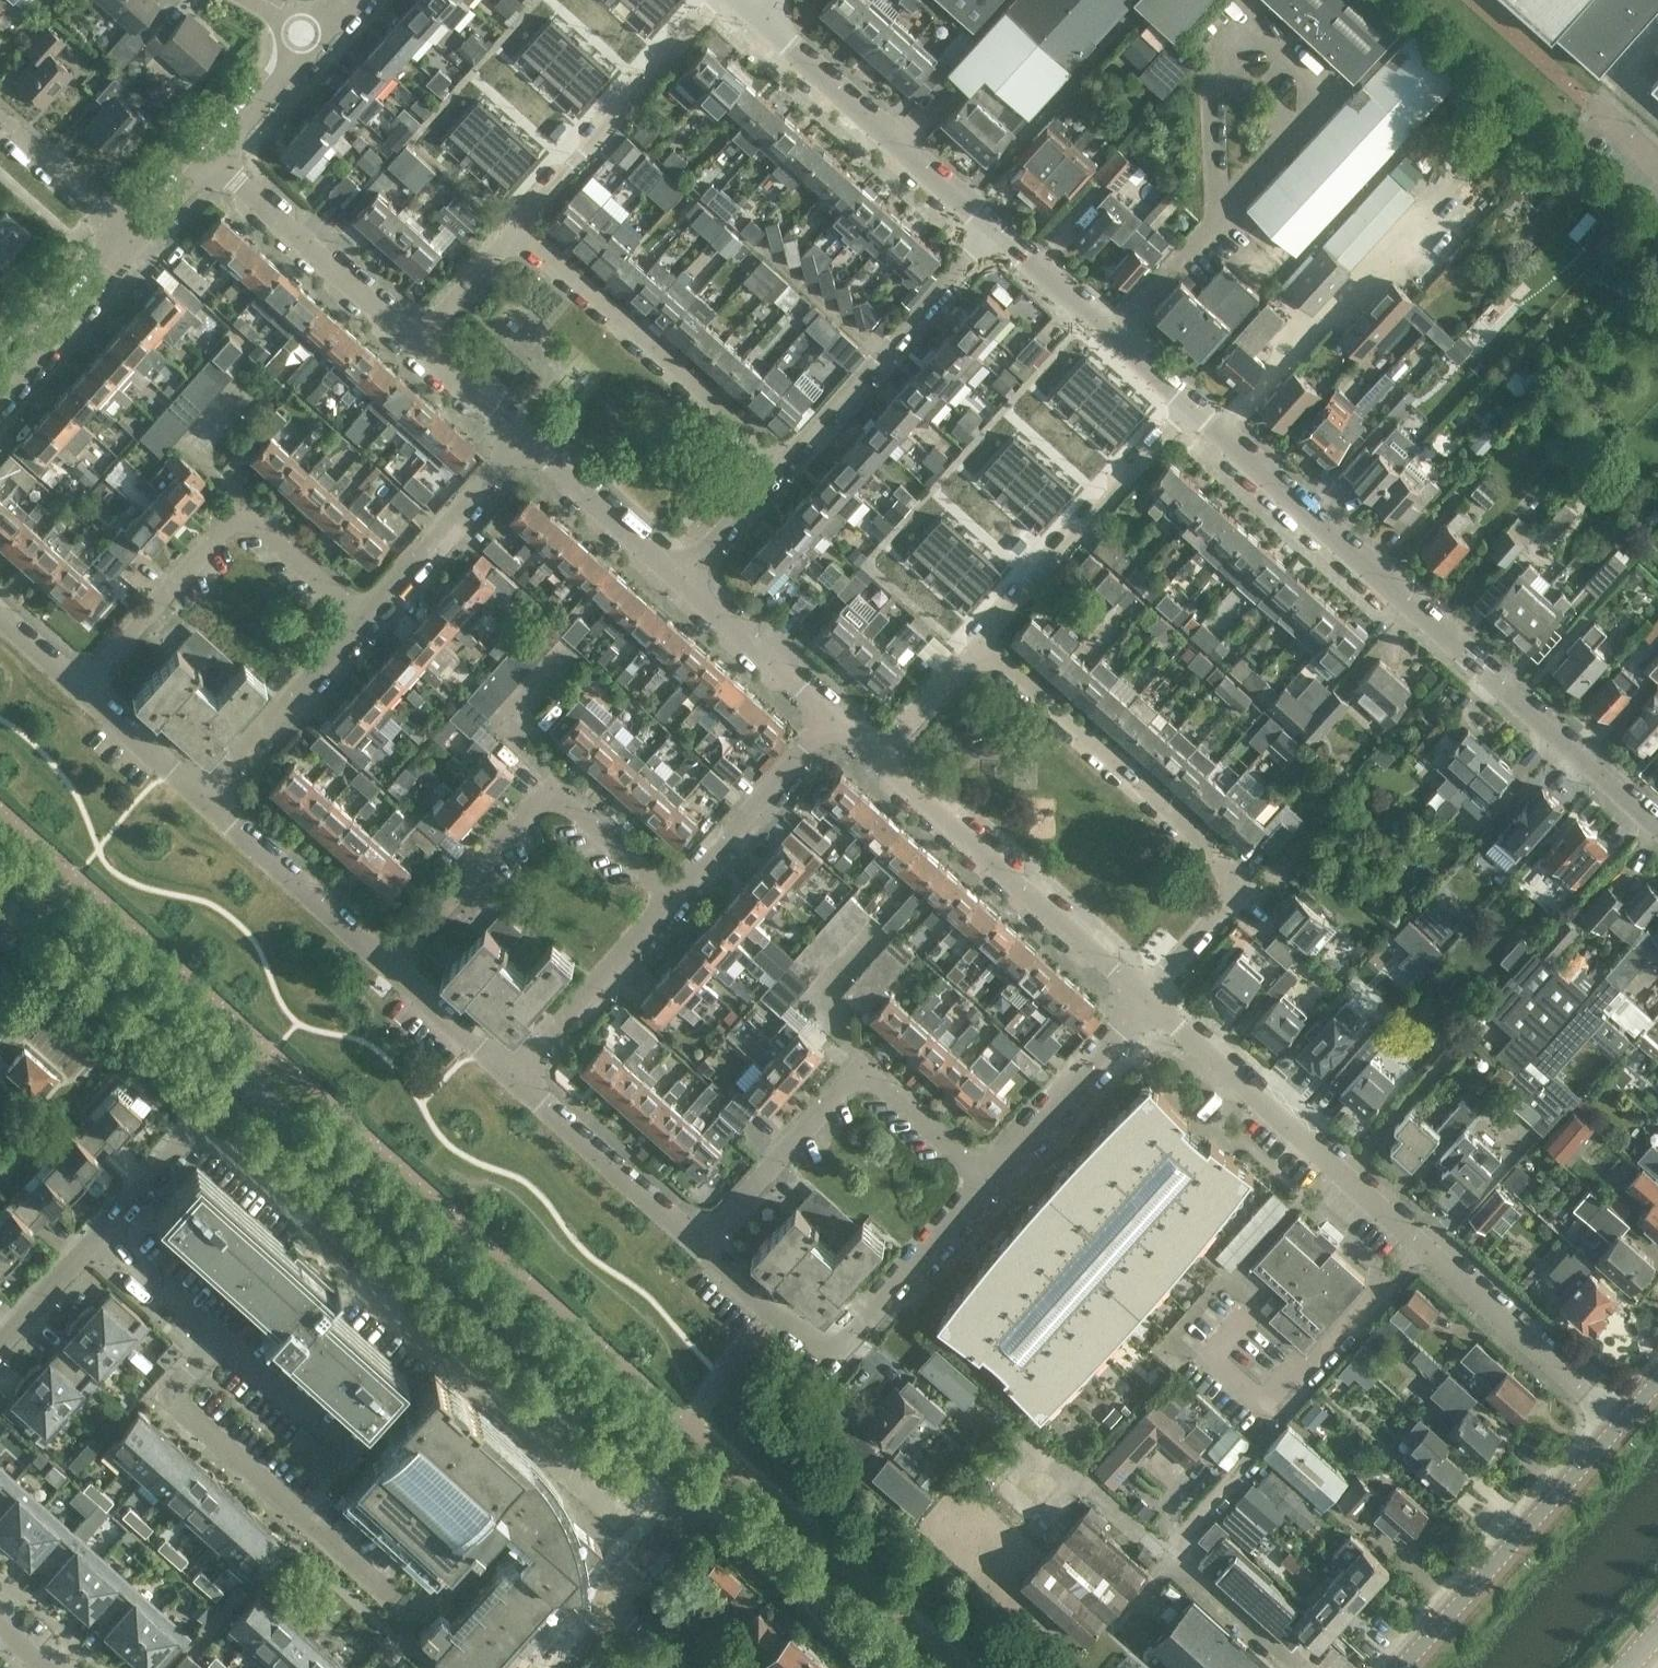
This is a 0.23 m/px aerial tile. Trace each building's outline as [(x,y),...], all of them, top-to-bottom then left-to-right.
[(16,10),(5,0),(0,0),(0,25),(1,26),(16,10)] [(140,48),(157,29),(145,19),(159,4),(154,0),(97,0),(132,31),(124,40),(137,51),(140,48)] [(425,0),(417,0),(403,16),(425,35),(443,16),(425,0)] [(464,0),(425,0),(443,16),(452,24),(469,5),(469,4),(464,0)] [(503,0),(500,0),(496,5),(509,17),(515,10),(503,0)] [(516,9),(522,2),(520,0),(503,0),(515,10),(516,9)] [(635,8),(648,20),(640,30),(646,36),(678,0),(642,0),(635,8)] [(844,30),(871,0),(830,0),(822,10),(844,30)] [(844,30),(866,49),(894,19),(873,0),(871,0),(844,30)] [(922,0),(901,0),(912,11),(922,0)] [(999,0),(945,0),(975,27),(999,0)] [(976,42),(950,70),(971,89),(993,109),(1015,129),(1135,0),(1014,0),(976,42)] [(1149,12),(1175,35),(1207,0),(1136,0),(1149,12)] [(1353,78),(1356,74),(1365,82),(1409,34),(1401,27),(1403,24),(1378,0),(1270,0),(1353,78)] [(1557,32),(1585,0),(1511,0),(1553,37),(1557,32)] [(1557,32),(1600,70),(1657,5),(1657,0),(1585,0),(1557,32)] [(162,23),(157,29),(140,48),(142,50),(124,70),(133,78),(151,58),(149,56),(154,52),(155,53),(159,50),(190,78),(219,46),(186,16),(172,32),(162,23)] [(425,35),(403,16),(386,35),(408,55),(425,35)] [(894,19),(866,49),(888,69),(915,38),(894,19)] [(1146,52),(1153,44),(1157,48),(1170,34),(1153,19),(1140,32),(1143,34),(1136,43),(1146,52)] [(552,20),(514,62),(520,68),(529,58),(542,70),(534,80),(572,38),(552,20)] [(41,107),(71,74),(50,56),(62,43),(46,28),(25,51),(35,60),(15,83),(41,107)] [(484,52),(485,53),(492,45),(475,29),(467,38),(480,50),(484,52)] [(1409,34),(1365,82),(1248,208),(1296,252),(1459,76),(1412,32),(1409,34)] [(408,55),(386,35),(369,54),(391,74),(408,55)] [(480,50),(467,38),(461,44),(462,44),(458,49),(469,60),(473,55),(478,59),(483,53),(480,50)] [(572,38),(534,80),(540,85),(549,76),(563,88),(592,55),(572,38)] [(915,38),(888,69),(910,89),(921,77),(932,87),(952,65),(941,55),(938,58),(915,38)] [(708,87),(728,65),(708,47),(688,69),(679,79),(699,97),(708,87)] [(1172,87),(1194,63),(1183,52),(1161,76),(1172,87)] [(391,74),(369,54),(351,74),(373,93),(391,74)] [(592,55),(563,88),(576,100),(567,110),(574,116),(612,74),(592,55)] [(747,82),(728,65),(708,87),(727,105),(747,82)] [(453,79),(440,68),(431,77),(432,77),(449,93),(451,91),(446,87),(453,79)] [(373,93),(351,74),(334,93),(356,113),(373,93)] [(112,153),(140,121),(121,104),(131,93),(113,77),(94,99),(104,108),(85,129),(112,153)] [(449,93),(432,77),(426,83),(439,94),(440,93),(445,98),(449,93)] [(766,100),(747,82),(727,105),(746,122),(766,100)] [(944,119),(965,139),(993,109),(971,89),(944,119)] [(356,113),(334,93),(317,113),(338,132),(356,113)] [(373,116),(383,124),(396,109),(386,100),(373,116)] [(479,100),(441,142),(448,148),(457,138),(470,150),(461,160),(461,161),(499,118),(479,100)] [(786,117),(766,100),(746,122),(766,139),(786,117)] [(427,117),(433,111),(423,102),(418,109),(427,117)] [(411,126),(416,130),(423,123),(405,106),(397,115),(410,127),(411,126)] [(993,109),(965,139),(987,159),(1015,129),(993,109)] [(338,132),(317,113),(299,132),(321,152),(338,132)] [(1010,181),(1026,196),(1075,143),(1068,136),(1073,130),(1056,114),(1049,121),(1050,122),(1033,141),(1042,150),(1034,159),(1032,157),(1010,181)] [(805,135),(786,117),(766,139),(763,143),(771,150),(776,151),(777,150),(785,157),(805,135)] [(499,118),(461,161),(462,161),(468,166),(476,156),(490,168),(519,136),(499,118)] [(651,125),(650,127),(642,120),(631,132),(639,139),(645,145),(657,131),(651,125)] [(344,152),(353,143),(340,131),(332,141),(344,152)] [(321,152),(299,132),(281,152),(303,172),(321,152)] [(825,152),(805,135),(785,157),(805,174),(825,152)] [(519,136),(490,168),(504,181),(495,190),(501,196),(539,154),(519,136)] [(628,137),(617,149),(624,156),(635,144),(628,137)] [(1075,143),(1026,196),(1042,210),(1064,186),(1062,185),(1071,176),(1080,184),(1097,166),(1097,165),(1098,163),(1075,143)] [(437,171),(407,144),(389,164),(418,191),(437,171)] [(375,165),(383,157),(370,146),(362,154),(375,165)] [(1117,146),(1096,169),(1116,188),(1138,164),(1117,146)] [(671,168),(682,155),(674,148),(663,161),(671,168)] [(844,169),(825,152),(805,174),(824,192),(844,169)] [(375,165),(362,154),(356,160),(369,172),(375,165)] [(671,168),(677,174),(689,161),(682,155),(671,168)] [(655,185),(667,172),(659,165),(648,178),(655,185)] [(863,187),(844,169),(824,192),(843,209),(863,187)] [(1312,255),(1315,258),(1303,271),(1300,268),(1296,273),(1298,276),(1286,289),(1312,313),(1350,270),(1416,197),(1388,171),(1322,244),(1312,255)] [(662,191),(673,178),(667,172),(655,185),(662,191)] [(330,193),(344,206),(361,187),(347,175),(330,193)] [(713,183),(701,195),(728,220),(741,204),(722,187),(720,190),(713,183)] [(550,223),(570,241),(603,203),(583,185),(570,201),(550,223)] [(883,204),(863,187),(843,209),(854,219),(843,231),(852,239),(883,204)] [(1112,191),(1111,192),(1100,204),(1105,208),(1075,240),(1093,256),(1113,234),(1121,241),(1142,219),(1112,191)] [(485,218),(457,193),(446,204),(445,203),(443,204),(473,232),(485,218)] [(356,219),(376,238),(399,212),(379,194),(356,219)] [(694,219),(706,207),(698,200),(686,212),(694,219)] [(589,258),(609,236),(623,221),(603,203),(570,241),(589,258)] [(473,232),(443,204),(434,214),(465,241),(473,232)] [(877,249),(902,222),(883,204),(852,239),(861,247),(867,240),(877,249)] [(399,212),(376,238),(397,257),(420,231),(424,226),(403,207),(399,212)] [(701,226),(712,213),(706,207),(694,219),(701,226)] [(27,237),(29,238),(30,236),(3,212),(0,216),(0,267),(27,237)] [(200,238),(190,249),(199,258),(208,246),(220,256),(239,234),(219,216),(200,238)] [(752,218),(740,231),(748,238),(759,225),(752,218)] [(1161,251),(1169,242),(1144,220),(1136,229),(1135,228),(1121,244),(1130,252),(1111,272),(1128,287),(1160,251),(1161,251)] [(766,224),(769,233),(773,249),(773,250),(785,246),(783,240),(783,238),(778,221),(766,224)] [(896,267),(922,239),(902,222),(877,249),(878,250),(878,254),(884,259),(887,259),(896,267)] [(733,254),(744,242),(725,224),(713,237),(733,254)] [(759,225),(748,238),(755,244),(766,231),(759,225)] [(420,231),(397,257),(419,277),(442,251),(420,231)] [(259,252),(239,234),(220,256),(239,273),(259,252)] [(609,236),(589,258),(609,275),(628,254),(609,236)] [(796,236),(783,240),(785,246),(790,266),(794,265),(802,262),(800,256),(801,255),(796,236)] [(941,257),(922,239),(896,267),(903,273),(903,279),(910,285),(915,284),(916,285),(921,279),(941,257)] [(740,260),(751,248),(744,242),(733,254),(740,260)] [(278,269),(259,252),(239,273),(259,291),(278,269)] [(802,255),(801,255),(800,256),(802,262),(807,282),(815,280),(819,278),(818,273),(819,272),(814,252),(802,255)] [(628,254),(609,275),(628,293),(648,271),(647,270),(628,254)] [(184,258),(174,269),(193,286),(203,276),(184,258)] [(648,271),(628,293),(648,310),(678,276),(658,258),(647,270),(648,271)] [(764,297),(765,295),(783,277),(763,259),(744,279),(764,297)] [(1182,282),(1155,311),(1203,355),(1226,330),(1229,333),(1260,298),(1239,279),(1224,264),(1196,295),(1182,282)] [(298,287),(278,269),(259,291),(278,308),(298,287)] [(831,269),(819,272),(818,273),(819,278),(825,297),(837,294),(835,287),(836,287),(834,279),(831,269)] [(678,276),(648,310),(667,328),(698,293),(678,276)] [(783,277),(765,295),(773,301),(790,283),(783,277)] [(231,297),(241,286),(234,279),(224,290),(231,297)] [(162,284),(144,305),(184,340),(185,339),(180,334),(167,323),(178,311),(195,326),(202,319),(194,312),(203,301),(181,282),(171,292),(162,284)] [(1361,358),(1376,342),(1384,350),(1411,320),(1403,312),(1413,301),(1392,282),(1340,339),(1361,358)] [(846,285),(836,287),(835,287),(837,294),(842,313),(855,310),(853,303),(854,302),(849,284),(846,285)] [(317,304),(298,287),(278,308),(263,325),(270,331),(285,315),(298,326),(317,304)] [(1489,344),(1526,306),(1507,288),(1470,326),(1489,344)] [(698,293),(667,328),(686,345),(706,323),(705,323),(717,310),(698,293)] [(822,311),(814,304),(813,305),(800,294),(787,310),(789,312),(793,308),(810,324),(822,311)] [(988,294),(970,314),(992,334),(1010,314),(988,294)] [(866,299),(854,302),(853,303),(855,310),(856,313),(860,329),(871,326),(874,325),(867,300),(866,299)] [(1252,355),(1284,319),(1266,303),(1227,347),(1231,350),(1216,367),(1242,390),(1264,366),(1252,355)] [(317,343),(336,322),(317,304),(298,326),(282,343),(289,349),(298,339),(311,351),(317,343)] [(184,340),(144,305),(127,324),(166,359),(167,358),(149,342),(159,332),(172,344),(173,342),(178,346),(184,340)] [(822,311),(810,324),(817,330),(828,318),(822,311)] [(992,334),(970,314),(953,334),(974,353),(975,353),(992,334)] [(1427,328),(1447,346),(1457,335),(1437,317),(1427,328)] [(872,327),(881,335),(889,326),(880,318),(874,325),(872,327)] [(337,361),(356,339),(336,322),(317,343),(311,351),(286,378),(295,386),(326,351),(337,361)] [(706,323),(686,345),(706,362),(725,341),(706,323)] [(166,359),(127,324),(109,344),(148,379),(150,377),(132,362),(142,351),(149,357),(150,356),(161,365),(166,359)] [(841,361),(857,343),(840,328),(824,345),(841,361)] [(1460,359),(1474,344),(1461,333),(1447,348),(1460,359)] [(974,353),(953,334),(935,353),(957,373),(958,372),(966,380),(984,361),(975,353),(974,353)] [(1029,366),(1047,346),(1035,335),(1017,355),(1029,366)] [(228,337),(211,357),(223,367),(240,348),(228,337)] [(350,385),(375,357),(356,339),(337,361),(331,367),(321,378),(329,385),(339,374),(350,385)] [(725,341),(706,362),(725,380),(745,358),(725,341)] [(148,379),(109,344),(92,363),(131,398),(132,397),(122,387),(131,377),(142,386),(148,379)] [(957,373),(935,353),(918,372),(939,392),(957,373)] [(211,357),(201,368),(222,386),(232,375),(223,367),(211,357)] [(395,374),(375,357),(350,385),(341,396),(348,402),(364,385),(375,396),(395,374)] [(1087,357),(1049,399),(1055,405),(1064,395),(1077,407),(1068,417),(1069,417),(1085,399),(1107,375),(1106,374),(1095,364),(1087,357)] [(745,358),(725,380),(744,397),(764,375),(763,374),(745,358)] [(764,375),(744,397),(764,415),(794,380),(774,362),(763,374),(764,375)] [(131,398),(92,363),(74,383),(132,435),(133,434),(128,430),(110,412),(104,407),(115,395),(125,404),(131,398)] [(1544,364),(1520,377),(1527,390),(1551,377),(1544,364)] [(1017,379),(1005,367),(999,374),(1011,386),(1017,379)] [(201,368),(193,377),(214,396),(222,386),(201,368)] [(1309,412),(1323,397),(1294,371),(1262,408),(1285,428),(1303,407),(1309,412)] [(1385,371),(1356,404),(1327,436),(1313,453),(1328,466),(1350,441),(1365,425),(1359,419),(1394,380),(1386,372),(1385,371)] [(948,399),(939,392),(918,372),(900,391),(922,411),(930,419),(948,399)] [(395,413),(414,392),(395,374),(375,396),(352,422),(359,428),(367,420),(368,420),(378,409),(383,403),(395,413)] [(1011,386),(999,374),(992,381),(1005,393),(1011,386)] [(1085,399),(1069,417),(1075,423),(1084,413),(1097,425),(1127,392),(1107,375),(1085,399)] [(193,377),(184,388),(204,406),(214,396),(193,377)] [(794,380),(764,415),(784,433),(803,411),(792,401),(803,388),(794,380)] [(132,435),(74,383),(57,403),(78,422),(90,408),(108,424),(126,442),(132,435)] [(184,388),(174,398),(196,416),(204,406),(184,388)] [(1327,436),(1356,404),(1337,388),(1307,421),(1312,425),(1298,439),(1313,453),(1327,436)] [(922,411),(900,391),(883,411),(904,430),(922,411)] [(434,409),(414,392),(395,413),(415,431),(434,409)] [(1127,392),(1097,425),(1111,437),(1102,447),(1109,453),(1147,411),(1136,401),(1127,392)] [(174,398),(166,407),(187,426),(196,416),(174,398)] [(78,422),(57,403),(39,422),(78,457),(80,455),(62,440),(78,422)] [(983,417),(970,406),(963,413),(976,425),(983,417)] [(166,407),(157,417),(178,436),(187,426),(166,407)] [(289,453),(270,436),(286,418),(275,409),(252,434),(262,443),(249,457),(269,475),(289,453)] [(426,456),(453,427),(434,409),(415,431),(399,448),(407,455),(415,446),(426,456)] [(904,430),(883,411),(865,430),(887,450),(904,430)] [(976,425),(963,413),(958,420),(970,431),(976,425)] [(157,417),(149,427),(169,446),(178,436),(157,417)] [(388,438),(398,427),(390,420),(380,431),(388,438)] [(78,457),(39,422),(14,451),(40,475),(50,465),(45,460),(54,449),(68,461),(69,460),(73,463),(78,457)] [(149,427),(139,437),(160,456),(169,446),(149,427)] [(473,445),(453,427),(426,456),(434,463),(437,460),(445,466),(448,468),(451,468),(454,466),(473,445)] [(1485,429),(1471,444),(1482,454),(1496,438),(1485,429)] [(887,450),(865,430),(848,449),(870,469),(870,468),(887,450)] [(289,493),(308,470),(297,460),(297,459),(313,442),(305,434),(300,439),(289,453),(269,475),(289,493)] [(1014,437),(977,479),(983,485),(992,475),(1005,487),(996,497),(997,497),(1013,479),(1035,455),(1034,454),(1023,444),(1014,437)] [(1355,482),(1374,499),(1406,463),(1410,459),(1394,446),(1384,437),(1372,450),(1367,446),(1339,476),(1351,487),(1355,482)] [(948,456),(935,445),(929,452),(941,463),(948,456)] [(870,469),(848,449),(830,469),(852,488),(862,477),(873,487),(881,478),(870,468),(870,469)] [(172,452),(148,478),(143,473),(141,475),(183,513),(201,494),(193,487),(201,478),(172,452)] [(308,510),(328,488),(328,487),(336,479),(324,468),(332,459),(325,453),(324,452),(308,470),(289,493),(308,510)] [(941,463),(929,452),(923,459),(935,470),(941,463)] [(1,483),(9,473),(27,489),(37,479),(28,471),(10,454),(0,465),(0,484),(1,483)] [(1013,479),(997,497),(1003,503),(1012,493),(1025,505),(1054,473),(1035,455),(1013,479)] [(1170,463),(1151,484),(1161,494),(1148,508),(1158,517),(1171,502),(1190,481),(1170,463)] [(1406,463),(1374,499),(1394,516),(1390,521),(1401,531),(1440,488),(1429,478),(1426,481),(1406,463)] [(864,499),(830,469),(813,488),(846,519),(864,499)] [(327,527),(347,505),(336,495),(336,494),(351,477),(352,476),(344,470),(336,479),(328,487),(328,488),(308,510),(327,527)] [(1054,473),(1025,505),(1039,517),(1030,527),(1037,533),(1075,491),(1064,482),(1054,473)] [(402,485),(422,503),(432,493),(411,474),(402,485)] [(183,513),(141,475),(136,481),(146,490),(145,491),(152,498),(141,510),(166,533),(183,513)] [(1470,492),(1488,507),(1502,491),(1484,476),(1470,492)] [(1183,527),(1209,498),(1190,481),(1171,502),(1164,510),(1183,527)] [(906,502),(912,495),(901,484),(894,492),(906,502)] [(375,513),(363,503),(371,494),(367,491),(363,487),(353,498),(347,505),(327,527),(347,545),(375,513)] [(846,519),(813,488),(795,507),(817,527),(824,533),(829,538),(846,519)] [(409,518),(418,507),(398,489),(389,499),(393,503),(409,518)] [(29,512),(9,494),(2,503),(0,505),(0,544),(29,512)] [(511,517),(531,535),(551,513),(530,495),(511,517)] [(1203,544),(1228,516),(1209,498),(1183,527),(1203,544)] [(0,544),(0,546),(19,563),(41,538),(29,527),(46,508),(38,501),(0,544)] [(1549,545),(1578,512),(1566,501),(1536,533),(1549,545)] [(1446,572),(1471,544),(1459,534),(1474,517),(1462,506),(1422,551),(1446,572)] [(817,527),(795,507),(778,527),(810,556),(818,547),(815,544),(824,533),(817,527)] [(141,510),(125,528),(117,522),(106,534),(110,538),(106,542),(127,561),(141,546),(148,553),(166,533),(141,510)] [(367,562),(395,531),(375,513),(347,545),(367,562)] [(550,552),(570,530),(551,513),(531,535),(519,549),(527,557),(539,543),(550,552)] [(1248,533),(1228,516),(1203,544),(1199,548),(1219,566),(1248,533)] [(942,517),(905,559),(911,565),(920,555),(933,567),(924,577),(925,577),(963,535),(942,517)] [(1535,532),(1531,528),(1518,517),(1490,549),(1506,564),(1535,532)] [(41,538),(19,563),(38,580),(72,542),(60,531),(65,525),(58,519),(41,538)] [(810,556),(778,527),(760,546),(782,566),(783,565),(794,575),(810,556)] [(570,570),(590,548),(570,530),(550,552),(551,553),(541,564),(535,570),(543,577),(549,570),(550,571),(559,561),(570,570)] [(1129,549),(1109,531),(1094,547),(1114,565),(1129,549)] [(1267,551),(1248,533),(1219,566),(1238,583),(1267,551)] [(963,535),(925,577),(931,583),(940,573),(953,585),(982,553),(982,552),(963,535)] [(77,536),(72,542),(38,580),(58,598),(80,573),(81,573),(88,565),(75,553),(85,543),(77,536)] [(493,536),(483,547),(503,565),(512,573),(521,562),(513,554),(493,536)] [(106,542),(91,560),(111,579),(127,561),(106,542)] [(782,566),(760,546),(742,566),(764,585),(782,566)] [(609,565),(590,548),(570,570),(555,588),(564,596),(579,578),(589,588),(609,565)] [(1286,568),(1267,551),(1238,583),(1247,592),(1257,580),(1267,589),(1286,568)] [(1598,595),(1628,562),(1616,551),(1586,584),(1598,595)] [(982,553),(953,585),(967,597),(958,607),(965,613),(1003,571),(982,552),(982,553)] [(849,566),(844,572),(831,560),(824,568),(843,586),(856,572),(849,566)] [(522,589),(496,565),(487,574),(474,562),(456,583),(478,603),(489,612),(500,600),(507,606),(515,597),(521,602),(527,595),(522,590),(522,589)] [(1488,609),(1509,628),(1542,592),(1531,581),(1539,572),(1529,563),(1488,609)] [(1133,583),(1144,571),(1137,564),(1126,576),(1133,583)] [(629,583),(609,565),(589,588),(609,605),(629,583)] [(843,586),(824,568),(818,575),(838,592),(843,586)] [(1306,585),(1286,568),(1267,589),(1287,607),(1306,585)] [(1118,600),(1129,588),(1122,581),(1110,570),(1097,585),(1116,602),(1118,600)] [(1133,583),(1140,589),(1151,577),(1144,571),(1133,583)] [(843,586),(838,592),(849,602),(867,582),(856,572),(843,586)] [(80,573),(58,598),(78,616),(80,613),(90,622),(116,595),(104,585),(99,590),(81,573),(80,573)] [(478,603),(456,583),(439,602),(460,622),(471,610),(492,630),(499,622),(478,603)] [(648,600),(629,583),(609,605),(609,606),(603,613),(622,630),(648,600)] [(1296,635),(1325,603),(1306,585),(1287,607),(1277,618),(1286,626),(1296,635)] [(790,607),(802,618),(820,599),(807,588),(790,607)] [(1129,588),(1118,600),(1125,606),(1136,594),(1129,588)] [(1172,618),(1183,606),(1167,591),(1156,603),(1172,618)] [(1542,592),(1509,628),(1531,647),(1572,602),(1562,592),(1553,602),(1542,592)] [(668,618),(648,600),(622,630),(613,641),(621,647),(637,630),(648,640),(668,618)] [(460,622),(439,602),(421,622),(443,642),(454,630),(471,646),(478,638),(460,622)] [(1316,652),(1344,620),(1325,603),(1296,635),(1316,652)] [(1172,618),(1179,624),(1190,612),(1183,606),(1172,618)] [(861,628),(838,653),(860,672),(882,648),(871,637),(890,616),(880,607),(861,628)] [(817,634),(838,653),(861,628),(839,609),(817,634)] [(577,614),(564,628),(561,631),(575,644),(589,629),(596,635),(606,624),(599,617),(591,626),(577,614)] [(540,615),(531,625),(551,643),(560,633),(540,615)] [(1160,616),(1150,628),(1157,635),(1168,623),(1160,616)] [(1013,638),(1033,656),(1057,627),(1049,620),(1043,626),(1032,617),(1013,638)] [(688,635),(668,618),(648,640),(642,648),(633,658),(627,665),(634,672),(640,665),(649,655),(661,665),(688,635)] [(1364,638),(1344,620),(1316,652),(1325,661),(1336,670),(1345,659),(1364,638)] [(882,648),(860,672),(881,691),(903,667),(894,659),(908,644),(916,651),(927,639),(906,621),(882,648)] [(461,658),(443,642),(421,622),(403,641),(425,661),(439,673),(449,661),(454,665),(458,668),(463,663),(460,659),(461,658)] [(1057,627),(1033,656),(1052,674),(1072,652),(1082,640),(1062,622),(1057,627)] [(1168,623),(1157,635),(1164,641),(1174,629),(1168,623)] [(1594,647),(1606,634),(1595,623),(1582,637),(1581,636),(1570,647),(1574,650),(1557,669),(1566,677),(1564,679),(1573,688),(1575,685),(1578,688),(1606,658),(1594,647)] [(551,643),(531,625),(522,635),(542,652),(551,643)] [(190,633),(177,648),(131,699),(153,719),(157,714),(205,757),(224,735),(220,732),(265,683),(243,663),(214,696),(192,676),(212,653),(190,633)] [(1211,653),(1222,641),(1215,634),(1204,646),(1211,653)] [(542,652),(522,635),(513,645),(533,663),(542,652)] [(707,653),(688,635),(661,665),(659,668),(658,668),(652,675),(653,676),(645,684),(652,690),(660,682),(666,675),(668,677),(677,666),(687,675),(707,653)] [(425,661),(403,641),(386,661),(408,681),(419,668),(437,685),(443,677),(439,673),(425,661)] [(1211,653),(1217,659),(1228,647),(1222,641),(1211,653)] [(533,663),(513,645),(504,655),(524,673),(533,663)] [(1199,651),(1189,663),(1196,670),(1206,658),(1199,651)] [(1072,652),(1052,674),(1071,691),(1091,669),(1072,652)] [(1643,668),(1657,681),(1657,652),(1643,668)] [(727,671),(707,653),(687,675),(688,676),(682,682),(672,693),(679,700),(689,689),(689,690),(696,683),(707,693),(727,671)] [(524,673),(504,655),(495,665),(515,682),(524,673)] [(1071,691),(1091,708),(1120,675),(1101,657),(1091,667),(1090,669),(1091,669),(1071,691)] [(1206,658),(1196,670),(1202,676),(1213,664),(1206,658)] [(1380,659),(1349,692),(1386,725),(1406,704),(1399,698),(1410,686),(1380,659)] [(408,681),(386,661),(369,680),(390,700),(408,681)] [(515,682),(495,665),(486,675),(506,693),(515,682)] [(1629,694),(1638,683),(1622,668),(1612,679),(1610,678),(1589,702),(1608,720),(1630,695),(1629,694)] [(1249,688),(1260,676),(1253,669),(1242,681),(1249,688)] [(727,671),(707,693),(700,701),(691,710),(692,711),(685,718),(692,724),(699,717),(705,711),(709,709),(719,718),(746,688),(727,671)] [(506,693),(486,675),(477,685),(497,703),(506,693)] [(1091,708),(1110,726),(1140,692),(1120,675),(1091,708)] [(1234,704),(1245,692),(1225,675),(1214,687),(1234,704)] [(1249,688),(1256,694),(1267,682),(1260,676),(1249,688)] [(390,700),(369,680),(351,699),(373,720),(380,726),(391,714),(410,731),(417,724),(390,700)] [(497,703),(477,685),(468,695),(488,713),(497,703)] [(1312,711),(1285,686),(1268,705),(1295,729),(1297,727),(1312,711)] [(408,694),(419,705),(424,708),(430,701),(426,697),(414,687),(408,694)] [(746,688),(719,718),(710,728),(718,735),(727,725),(729,727),(733,722),(743,731),(766,706),(746,688)] [(1315,742),(1350,703),(1334,688),(1332,689),(1298,727),(1315,742)] [(1623,732),(1644,752),(1657,737),(1657,690),(1656,689),(1643,703),(1647,706),(1623,732)] [(1110,726),(1129,743),(1159,710),(1140,692),(1110,726)] [(1234,704),(1241,710),(1252,698),(1245,692),(1234,704)] [(488,713),(468,695),(459,705),(479,723),(488,713)] [(577,716),(560,736),(580,754),(600,732),(608,722),(580,697),(569,709),(577,716)] [(380,726),(373,720),(351,699),(332,720),(346,733),(338,742),(364,765),(373,756),(362,745),(372,734),(383,744),(391,736),(380,726)] [(479,723),(459,705),(449,716),(469,734),(479,723)] [(786,724),(766,706),(743,731),(735,739),(744,748),(755,736),(766,746),(786,724)] [(1129,743),(1149,761),(1178,727),(1169,719),(1159,710),(1129,743)] [(608,722),(600,732),(580,754),(600,771),(615,753),(619,750),(626,742),(622,738),(615,732),(624,722),(616,714),(608,722)] [(481,724),(475,735),(495,747),(502,736),(481,724)] [(1149,761),(1168,778),(1198,745),(1178,727),(1149,761)] [(619,789),(645,759),(634,749),(644,739),(643,739),(646,736),(639,730),(636,733),(635,732),(626,742),(619,750),(615,753),(600,771),(619,789)] [(1439,788),(1448,796),(1490,750),(1468,730),(1457,742),(1445,731),(1425,753),(1437,765),(1444,757),(1456,768),(1439,788)] [(1265,733),(1255,744),(1262,751),(1273,739),(1265,733)] [(348,759),(320,734),(311,745),(339,770),(348,759)] [(513,772),(475,738),(468,747),(480,758),(470,768),(470,769),(495,792),(513,772)] [(1187,795),(1207,774),(1208,772),(1217,762),(1198,745),(1168,778),(1187,795)] [(645,759),(619,789),(638,806),(656,786),(657,785),(665,776),(664,776),(654,766),(663,757),(654,749),(645,759)] [(1512,770),(1490,750),(1448,796),(1457,804),(1475,785),(1488,796),(1481,804),(1493,815),(1513,793),(1501,782),(1512,770)] [(1294,770),(1305,758),(1297,751),(1286,763),(1294,770)] [(714,763),(734,781),(743,771),(723,753),(714,763)] [(456,771),(462,777),(452,788),(477,811),(495,792),(470,769),(470,768),(454,754),(447,761),(457,770),(456,771)] [(271,789),(291,807),(313,781),(293,763),(271,789)] [(721,795),(730,785),(710,766),(701,776),(721,795)] [(1207,774),(1187,795),(1206,813),(1226,791),(1207,774)] [(841,815),(861,793),(840,775),(821,797),(812,807),(821,815),(824,812),(835,822),(841,815)] [(406,786),(396,777),(386,787),(397,796),(406,786)] [(1206,813),(1226,830),(1257,796),(1237,778),(1226,791),(1206,813)] [(460,831),(477,811),(452,788),(443,780),(436,788),(445,796),(434,808),(430,813),(428,812),(418,823),(439,841),(448,830),(453,825),(460,831)] [(313,781),(291,807),(310,824),(333,799),(313,781)] [(658,823),(677,802),(657,785),(656,786),(638,806),(658,823)] [(1510,823),(1495,840),(1516,859),(1537,836),(1544,841),(1558,825),(1552,820),(1564,806),(1543,786),(1541,788),(1530,800),(1529,799),(1515,815),(1516,817),(1510,823)] [(1246,848),(1265,826),(1255,817),(1273,796),(1264,788),(1257,796),(1226,830),(1246,848)] [(880,810),(861,793),(841,815),(834,823),(842,831),(849,822),(861,832),(880,810)] [(367,817),(377,805),(369,798),(359,810),(367,817)] [(333,799),(310,824),(330,842),(352,816),(333,799)] [(677,802),(658,823),(679,841),(697,820),(677,802)] [(372,834),(349,859),(369,877),(402,840),(392,830),(405,815),(396,807),(372,834)] [(900,828),(880,810),(861,832),(868,839),(880,850),(900,828)] [(804,815),(794,827),(822,852),(832,841),(804,815)] [(352,816),(330,842),(349,859),(372,834),(352,816)] [(1555,844),(1547,853),(1540,860),(1573,888),(1607,850),(1594,838),(1595,837),(1576,819),(1554,843),(1555,844)] [(1271,853),(1293,830),(1282,820),(1261,843),(1271,853)] [(402,840),(369,877),(389,895),(412,869),(400,859),(417,840),(430,851),(439,841),(418,823),(403,840),(402,840)] [(900,867),(919,846),(900,828),(880,850),(865,867),(866,868),(860,874),(867,879),(873,873),(882,863),(894,874),(900,867)] [(823,859),(816,852),(791,830),(782,840),(784,841),(784,842),(765,862),(788,883),(789,883),(796,890),(823,859)] [(853,856),(868,839),(861,832),(845,849),(853,856)] [(939,863),(919,846),(900,867),(894,874),(879,890),(886,896),(891,890),(892,891),(907,874),(919,885),(939,863)] [(844,851),(834,863),(843,870),(853,858),(844,851)] [(788,883),(765,862),(748,882),(770,902),(781,891),(789,899),(791,897),(808,912),(814,905),(796,890),(789,883),(788,883)] [(958,881),(939,863),(919,885),(883,926),(892,934),(914,910),(912,908),(927,892),(939,902),(958,881)] [(978,898),(958,881),(939,902),(924,919),(931,926),(946,909),(958,920),(978,898)] [(770,902),(748,882),(730,901),(753,921),(770,902)] [(1627,904),(1608,886),(1582,914),(1600,931),(1609,921),(1631,942),(1646,926),(1643,923),(1657,907),(1657,893),(1646,883),(1627,904)] [(1266,947),(1287,967),(1289,966),(1308,946),(1314,952),(1335,928),(1296,893),(1275,915),(1286,925),(1266,947)] [(851,897),(842,906),(862,925),(871,915),(851,897)] [(978,898),(958,920),(943,937),(951,944),(966,927),(978,937),(997,916),(978,898)] [(753,921),(730,901),(713,921),(735,941),(753,921)] [(782,925),(783,924),(789,930),(795,924),(788,918),(789,917),(772,902),(764,911),(770,916),(771,915),(782,925)] [(842,906),(833,916),(853,935),(862,925),(842,906)] [(1428,906),(1417,918),(1441,941),(1453,929),(1428,906)] [(499,911),(485,926),(441,976),(463,996),(467,992),(515,1035),(534,1014),(531,1010),(575,961),(552,941),(524,973),(501,953),(521,931),(499,911)] [(833,916),(824,926),(844,945),(853,935),(833,916)] [(1017,933),(997,916),(978,937),(972,944),(972,943),(962,954),(970,961),(985,944),(997,955),(1017,933)] [(1565,918),(1538,947),(1552,960),(1579,930),(1565,918)] [(735,941),(713,921),(695,940),(717,960),(724,966),(725,966),(735,955),(735,956),(736,955),(747,964),(748,964),(753,969),(759,963),(752,956),(736,942),(735,941)] [(758,938),(764,944),(769,948),(776,941),(771,937),(754,922),(747,930),(757,939),(758,938)] [(824,926),(815,936),(835,955),(844,945),(824,926)] [(1606,973),(1621,988),(1651,955),(1657,962),(1657,929),(1653,935),(1646,929),(1606,973)] [(1036,951),(1017,933),(997,955),(982,972),(990,978),(1005,962),(1017,973),(1036,951)] [(815,936),(806,946),(826,965),(835,955),(815,936)] [(915,954),(895,936),(886,946),(906,964),(915,954)] [(717,960),(695,940),(678,960),(700,979),(711,967),(718,973),(724,966),(717,960)] [(1517,971),(1534,951),(1522,940),(1504,959),(1517,971)] [(806,946),(797,956),(817,975),(826,965),(806,946)] [(886,946),(877,956),(897,974),(906,964),(886,946)] [(1535,1053),(1589,993),(1552,960),(1538,947),(1534,951),(1517,971),(1514,974),(1512,972),(1482,1006),(1535,1053)] [(1030,997),(1056,968),(1036,951),(1017,973),(1002,989),(1009,996),(1015,989),(1016,990),(1019,987),(1030,997)] [(1233,1006),(1260,977),(1247,966),(1251,962),(1241,953),(1210,986),(1233,1006)] [(797,956),(788,966),(808,985),(817,975),(797,956)] [(877,956),(868,966),(888,984),(897,974),(877,956)] [(700,979),(678,960),(660,979),(682,999),(692,1007),(702,996),(710,1002),(717,995),(700,979)] [(718,973),(730,983),(738,990),(744,983),(736,976),(725,966),(724,966),(718,973)] [(788,966),(779,976),(799,995),(808,985),(788,966)] [(868,966),(859,976),(869,984),(880,994),(883,989),(888,984),(868,966)] [(1298,975),(1289,966),(1287,967),(1267,988),(1277,997),(1253,1023),(1277,1045),(1307,1012),(1284,990),(1298,975)] [(1056,1008),(1075,986),(1056,968),(1030,997),(1005,1025),(1014,1032),(1017,1028),(1012,1024),(1025,1010),(1029,1014),(1037,1004),(1050,1015),(1056,1008)] [(1642,1029),(1653,1016),(1621,988),(1606,973),(1589,993),(1535,1053),(1531,1058),(1551,1077),(1552,1076),(1584,1040),(1608,1063),(1640,1027),(1642,1029)] [(779,976),(770,985),(791,1004),(799,995),(779,976)] [(859,976),(841,996),(851,1004),(869,984),(859,976)] [(692,1007),(682,999),(660,979),(642,999),(664,1019),(675,1006),(692,1021),(699,1014),(692,1007)] [(869,984),(851,1004),(861,1013),(865,1009),(872,1015),(871,1016),(891,1034),(911,1013),(891,995),(890,996),(883,989),(880,994),(869,984)] [(770,985),(760,996),(781,1015),(791,1004),(770,985)] [(1095,1004),(1075,986),(1056,1008),(1050,1015),(1025,1042),(1045,1061),(1054,1050),(1044,1041),(1057,1026),(1056,1025),(1064,1015),(1076,1026),(1095,1004)] [(930,1030),(943,1015),(932,1006),(942,995),(933,987),(911,1013),(891,1034),(910,1052),(930,1030)] [(1317,1017),(1304,1031),(1311,1037),(1299,1050),(1313,1064),(1316,1061),(1322,1067),(1332,1057),(1333,1058),(1346,1044),(1345,1042),(1368,1017),(1347,997),(1323,1023),(1317,1017)] [(930,1030),(910,1052),(930,1069),(949,1047),(938,1037),(954,1018),(946,1011),(930,1030)] [(1653,1016),(1642,1029),(1633,1040),(1657,1061),(1657,1011),(1653,1016)] [(631,1013),(621,1023),(641,1041),(650,1030),(631,1013)] [(949,1047),(930,1069),(950,1087),(969,1065),(958,1055),(969,1043),(968,1042),(980,1029),(972,1021),(949,1047)] [(798,1029),(781,1049),(806,1071),(823,1051),(798,1029)] [(624,1060),(602,1085),(621,1103),(644,1077),(633,1068),(644,1056),(643,1055),(659,1038),(650,1030),(641,1041),(628,1056),(624,1060)] [(1372,1057),(1388,1040),(1384,1036),(1381,1039),(1374,1032),(1353,1054),(1364,1065),(1341,1090),(1365,1112),(1392,1083),(1378,1070),(1382,1066),(1372,1057)] [(806,1071),(763,1033),(757,1040),(775,1055),(763,1068),(788,1090),(806,1071)] [(624,1060),(614,1050),(604,1042),(582,1067),(602,1085),(624,1060)] [(989,1083),(969,1105),(989,1122),(1009,1101),(997,1090),(1020,1065),(1032,1075),(1042,1065),(1021,1046),(989,1082),(989,1083)] [(10,1065),(0,1056),(0,1078),(15,1091),(23,1082),(39,1097),(56,1078),(24,1049),(10,1065)] [(644,1077),(621,1103),(641,1120),(664,1095),(652,1085),(668,1067),(660,1060),(644,1078),(644,1077)] [(969,1065),(950,1087),(969,1105),(989,1083),(989,1082),(969,1065)] [(1524,1065),(1508,1082),(1543,1114),(1534,1125),(1543,1133),(1569,1105),(1543,1082),(1524,1065)] [(788,1090),(763,1068),(745,1088),(747,1089),(742,1094),(756,1106),(760,1102),(770,1110),(788,1090)] [(641,1120),(660,1138),(683,1112),(672,1102),(687,1084),(680,1077),(664,1095),(641,1120)] [(117,1084),(81,1123),(102,1143),(110,1135),(115,1139),(123,1130),(126,1132),(125,1133),(135,1126),(143,1118),(145,1119),(146,1118),(130,1103),(133,1099),(117,1084)] [(1130,1324),(1155,1296),(1150,1291),(1163,1277),(1168,1281),(1192,1252),(1188,1249),(1201,1233),(1206,1237),(1229,1207),(1234,1206),(1239,1202),(1241,1197),(1241,1191),(1253,1176),(1249,1172),(1248,1168),(1245,1164),(1241,1162),(1236,1162),(1211,1142),(1206,1148),(1189,1135),(1182,1128),(1188,1122),(1155,1088),(1148,1095),(1143,1091),(1116,1118),(1120,1122),(1113,1129),(1106,1137),(1101,1132),(1076,1160),(1080,1164),(1067,1179),(1062,1175),(1037,1203),(1041,1207),(1028,1222),(1023,1218),(1000,1247),(1004,1250),(991,1266),(986,1262),(963,1292),(967,1295),(955,1311),(950,1307),(939,1323),(981,1355),(985,1349),(996,1357),(1003,1364),(1010,1372),(1005,1377),(1037,1410),(1043,1404),(1048,1409),(1076,1380),(1072,1376),(1085,1361),(1090,1366),(1116,1338),(1111,1334),(1118,1327),(1125,1320),(1130,1324)] [(756,1106),(742,1094),(738,1090),(729,1101),(749,1119),(759,1109),(756,1106)] [(683,1112),(660,1138),(680,1156),(703,1130),(691,1120),(707,1102),(699,1095),(683,1112)] [(749,1119),(729,1101),(720,1111),(721,1112),(729,1120),(737,1127),(740,1130),(749,1119)] [(1420,1119),(1410,1110),(1395,1128),(1403,1135),(1392,1147),(1413,1167),(1435,1142),(1442,1149),(1464,1125),(1456,1117),(1439,1136),(1437,1134),(1440,1131),(1423,1116),(1420,1119)] [(703,1130),(680,1156),(708,1181),(720,1167),(713,1160),(723,1148),(712,1138),(729,1120),(721,1112),(703,1131),(703,1130)] [(1577,1113),(1548,1146),(1562,1157),(1591,1124),(1577,1113)] [(81,1123),(48,1159),(80,1188),(87,1178),(94,1168),(93,1168),(92,1169),(90,1166),(99,1157),(94,1153),(102,1143),(81,1123)] [(1464,1125),(1442,1149),(1454,1160),(1442,1173),(1469,1197),(1493,1171),(1482,1161),(1490,1151),(1477,1140),(1482,1134),(1472,1125),(1467,1131),(1465,1129),(1466,1127),(1464,1125)] [(1652,1142),(1638,1158),(1657,1175),(1656,1177),(1657,1179),(1657,1147),(1652,1142)] [(37,1171),(13,1197),(37,1214),(45,1206),(50,1210),(58,1201),(61,1203),(60,1204),(70,1197),(79,1189),(80,1190),(81,1189),(80,1188),(48,1159),(37,1171)] [(1519,1159),(1505,1176),(1520,1188),(1534,1171),(1519,1159)] [(333,1289),(197,1166),(155,1213),(274,1319),(263,1331),(365,1422),(407,1376),(323,1300),(333,1289)] [(1656,1177),(1644,1167),(1628,1184),(1649,1203),(1636,1218),(1657,1238),(1657,1198),(1656,1196),(1657,1194),(1657,1179),(1656,1177)] [(1471,1217),(1492,1236),(1518,1206),(1497,1187),(1471,1217)] [(1590,1188),(1574,1207),(1588,1220),(1613,1242),(1599,1257),(1632,1286),(1641,1276),(1644,1279),(1655,1267),(1651,1264),(1654,1261),(1639,1248),(1638,1247),(1638,1248),(1632,1243),(1633,1242),(1632,1242),(1622,1233),(1631,1224),(1604,1200),(1590,1188)] [(1277,1189),(1218,1252),(1233,1266),(1292,1203),(1277,1189)] [(811,1190),(797,1206),(752,1256),(773,1275),(777,1270),(826,1314),(846,1292),(842,1288),(885,1240),(864,1221),(835,1253),(812,1233),(833,1210),(811,1190)] [(0,1211),(0,1245),(15,1259),(22,1249),(29,1239),(28,1239),(27,1239),(25,1237),(33,1228),(28,1224),(37,1214),(13,1197),(0,1211)] [(1318,1233),(1298,1216),(1254,1265),(1289,1297),(1270,1319),(1304,1349),(1317,1334),(1318,1335),(1366,1280),(1316,1235),(1318,1233)] [(5,1268),(14,1260),(15,1261),(16,1260),(15,1259),(0,1245),(0,1272),(5,1268)] [(1603,1312),(1617,1297),(1589,1272),(1586,1276),(1581,1271),(1583,1268),(1569,1255),(1559,1266),(1574,1279),(1576,1276),(1581,1281),(1562,1302),(1592,1329),(1595,1327),(1598,1330),(1606,1321),(1603,1318),(1606,1314),(1603,1312)] [(1424,1325),(1439,1308),(1416,1288),(1391,1316),(1403,1327),(1414,1315),(1424,1325)] [(91,1303),(77,1314),(121,1354),(148,1324),(111,1291),(95,1308),(91,1303)] [(121,1354),(77,1314),(68,1329),(72,1333),(57,1350),(94,1383),(121,1354)] [(1494,1384),(1487,1392),(1514,1416),(1534,1394),(1475,1342),(1462,1356),(1494,1384)] [(970,1378),(937,1348),(921,1366),(955,1396),(970,1378)] [(94,1383),(57,1350),(43,1366),(38,1362),(24,1373),(68,1413),(94,1383)] [(750,1375),(760,1384),(772,1370),(762,1362),(750,1375)] [(455,1628),(440,1614),(428,1628),(426,1626),(419,1634),(422,1636),(420,1639),(420,1643),(423,1650),(430,1659),(434,1654),(449,1667),(487,1667),(590,1554),(592,1555),(600,1546),(561,1511),(561,1510),(554,1498),(539,1476),(520,1457),(524,1453),(435,1372),(398,1413),(409,1422),(337,1502),(427,1582),(469,1535),(473,1539),(493,1517),(490,1515),(495,1509),(524,1534),(530,1528),(538,1536),(455,1628)] [(68,1413),(24,1373),(15,1388),(19,1392),(4,1409),(41,1442),(68,1413)] [(1449,1374),(1431,1394),(1444,1405),(1459,1418),(1448,1430),(1478,1457),(1498,1434),(1468,1407),(1468,1408),(1467,1408),(1476,1398),(1449,1374)] [(778,1377),(768,1388),(777,1397),(788,1385),(778,1377)] [(1115,1487),(1158,1440),(1187,1466),(1205,1446),(1205,1445),(1213,1436),(1197,1421),(1188,1431),(1171,1415),(1189,1394),(1175,1381),(1160,1397),(1156,1394),(1150,1401),(1153,1404),(1095,1469),(1115,1487)] [(936,1422),(945,1411),(919,1387),(909,1398),(896,1387),(864,1423),(891,1447),(924,1411),(936,1422)] [(1295,1413),(1311,1429),(1331,1408),(1315,1392),(1295,1413)] [(140,1410),(110,1445),(128,1461),(156,1430),(148,1424),(150,1422),(140,1410)] [(1403,1455),(1417,1467),(1445,1493),(1464,1472),(1441,1450),(1448,1442),(1420,1416),(1414,1423),(1402,1436),(1412,1445),(1403,1455)] [(1208,1449),(1229,1468),(1251,1443),(1230,1424),(1208,1449)] [(1288,1427),(1265,1452),(1324,1506),(1334,1494),(1348,1478),(1313,1446),(1290,1425),(1288,1427)] [(162,1437),(156,1430),(128,1461),(146,1477),(176,1443),(164,1435),(162,1437)] [(69,1459),(78,1469),(104,1445),(95,1435),(69,1459)] [(176,1443),(146,1477),(163,1493),(191,1462),(184,1456),(185,1454),(176,1443)] [(893,1454),(918,1478),(927,1468),(902,1444),(893,1454)] [(40,1467),(48,1458),(40,1450),(32,1460),(40,1467)] [(926,1492),(888,1459),(888,1460),(875,1476),(901,1498),(903,1496),(914,1506),(926,1492)] [(198,1468),(191,1462),(163,1493),(181,1508),(211,1474),(199,1467),(198,1468)] [(1306,1529),(1322,1512),(1293,1486),(1295,1481),(1276,1464),(1257,1485),(1306,1529)] [(13,1478),(0,1467),(0,1493),(13,1478)] [(211,1474),(181,1508),(198,1524),(226,1493),(219,1487),(220,1485),(211,1474)] [(1357,1476),(1352,1481),(1348,1478),(1334,1494),(1357,1515),(1368,1502),(1372,1506),(1369,1509),(1387,1526),(1390,1522),(1406,1536),(1426,1514),(1396,1487),(1384,1500),(1357,1476)] [(13,1478),(0,1493),(0,1546),(3,1549),(42,1505),(13,1478)] [(90,1480),(87,1483),(83,1489),(94,1499),(102,1490),(90,1480)] [(114,1501),(102,1490),(94,1499),(106,1510),(111,1504),(114,1501)] [(233,1500),(226,1493),(198,1524),(216,1540),(246,1506),(234,1498),(233,1500)] [(100,1520),(108,1512),(98,1504),(91,1512),(100,1520)] [(1088,1508),(1084,1513),(1023,1580),(1087,1638),(1148,1571),(1144,1568),(1153,1558),(1142,1548),(1133,1558),(1101,1528),(1108,1519),(1091,1504),(1088,1508)] [(72,1531),(42,1505),(3,1549),(18,1558),(22,1554),(38,1568),(72,1531)] [(130,1506),(122,1515),(134,1525),(141,1517),(130,1506)] [(246,1506),(216,1540),(233,1556),(261,1525),(254,1519),(255,1517),(246,1506)] [(153,1527),(141,1517),(134,1525),(146,1536),(153,1527)] [(1311,1604),(1304,1611),(1270,1581),(1273,1577),(1226,1535),(1229,1531),(1216,1519),(1198,1539),(1210,1549),(1198,1563),(1292,1648),(1304,1635),(1319,1648),(1337,1627),(1311,1604)] [(268,1532),(261,1525),(233,1556),(251,1572),(282,1538),(269,1530),(268,1532)] [(129,1544),(136,1537),(127,1529),(120,1536),(129,1544)] [(101,1557),(72,1531),(38,1568),(54,1583),(50,1588),(61,1602),(101,1557)] [(1389,1568),(1363,1545),(1351,1535),(1342,1545),(1333,1555),(1345,1565),(1371,1589),(1389,1568)] [(165,1538),(157,1546),(169,1557),(177,1548),(165,1538)] [(188,1559),(177,1548),(169,1557),(181,1567),(188,1559)] [(101,1557),(61,1602),(76,1611),(80,1606),(96,1621),(130,1584),(101,1557)] [(728,1596),(741,1582),(718,1562),(706,1576),(728,1596)] [(1345,1565),(1328,1585),(1354,1608),(1371,1589),(1345,1565)] [(200,1570),(193,1578),(204,1588),(212,1580),(200,1570)] [(223,1591),(212,1580),(204,1588),(216,1599),(223,1591)] [(159,1610),(130,1584),(96,1621),(113,1636),(109,1640),(120,1654),(159,1610)] [(1328,1585),(1311,1604),(1337,1627),(1354,1608),(1328,1585)] [(261,1590),(231,1624),(249,1641),(277,1610),(269,1603),(271,1602),(261,1590)] [(1193,1599),(1155,1640),(1185,1667),(1269,1667),(1193,1599)] [(159,1610),(120,1654),(135,1664),(139,1659),(149,1667),(161,1667),(189,1637),(159,1610)] [(284,1616),(277,1610),(249,1641),(267,1657),(297,1622),(285,1615),(284,1616)] [(836,1667),(793,1629),(787,1636),(760,1611),(743,1630),(770,1654),(767,1658),(768,1666),(770,1667),(835,1667),(836,1667)] [(267,1657),(280,1667),(288,1667),(312,1642),(304,1635),(306,1633),(297,1622),(267,1657)] [(288,1667),(320,1667),(332,1654),(320,1646),(319,1648),(312,1642),(288,1667)] [(187,1654),(174,1667),(203,1667),(187,1654)] [(320,1667),(341,1667),(339,1667),(341,1665),(332,1654),(320,1667)] [(227,1666),(215,1655),(208,1663),(213,1667),(225,1667),(227,1666)] [(1133,1657),(1126,1667),(1148,1667),(1133,1657)]
